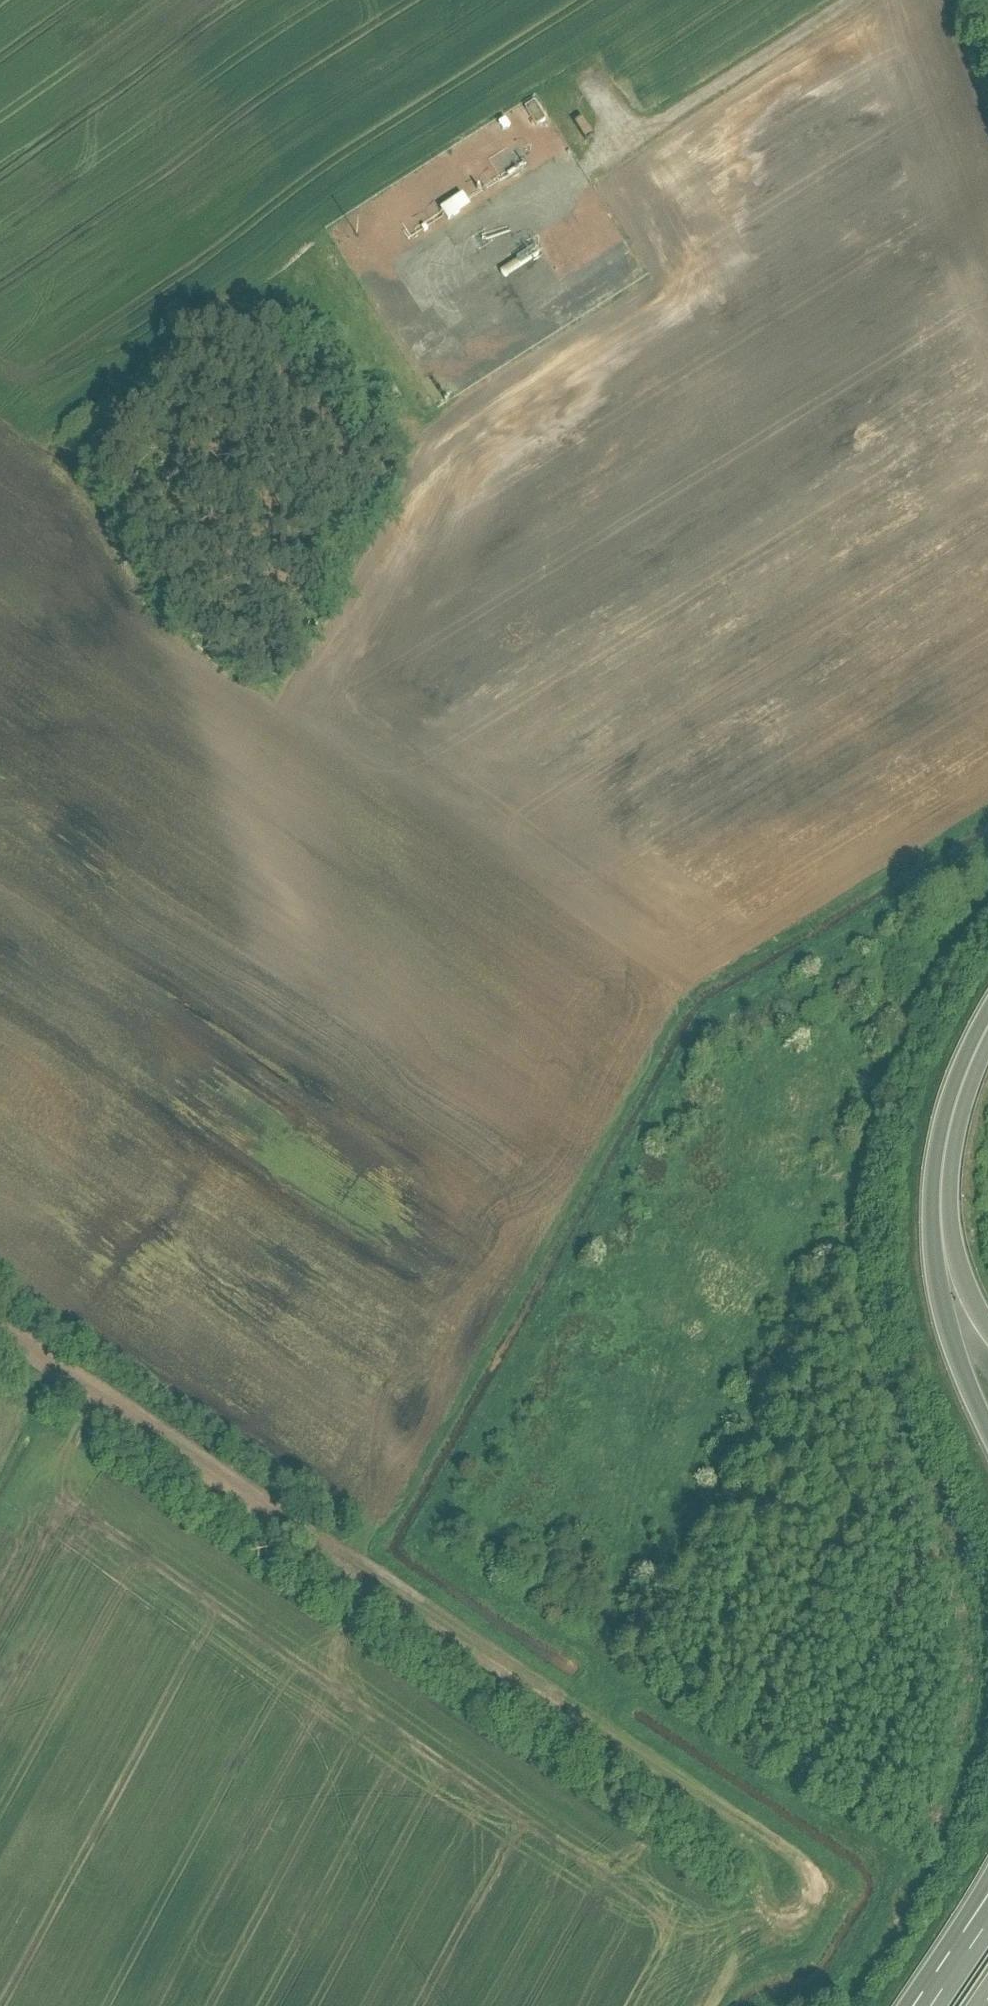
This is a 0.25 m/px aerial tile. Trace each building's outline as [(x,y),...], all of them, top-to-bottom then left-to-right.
[(450,218),(474,207),(468,194),(444,206),(450,218)]
